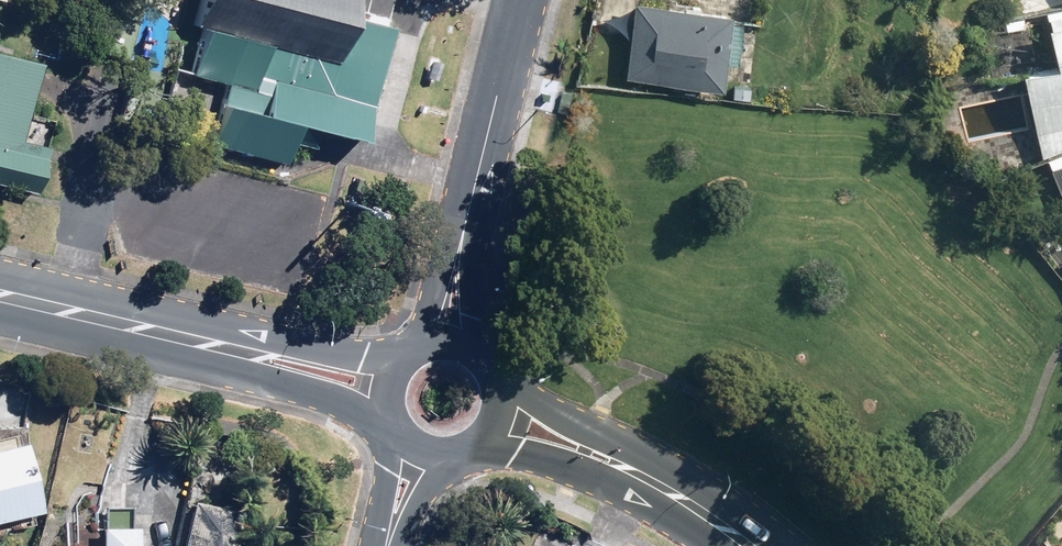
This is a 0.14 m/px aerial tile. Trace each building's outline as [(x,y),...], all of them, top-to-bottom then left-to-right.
[(184,77),(224,87),(208,150),(300,173),(311,127),(380,144),(409,28),(364,17),(369,0),(203,0),(184,77)] [(633,2),(622,78),(715,91),(727,15),(633,2)] [(1042,19),(1045,29),(1037,31),(1047,70),(1016,77),(1036,156),(1061,149),(1061,14),(1042,19)] [(0,49),(0,182),(43,192),(54,144),(30,139),(48,60),(0,49)] [(1042,161),(1061,210),(1061,154),(1042,161)] [(48,509),(34,441),(0,448),(0,520),(48,509)] [(197,500),(187,545),(240,545),(248,510),(197,500)] [(146,524),(136,524),(136,505),(107,504),(106,545),(145,545),(146,524)]
